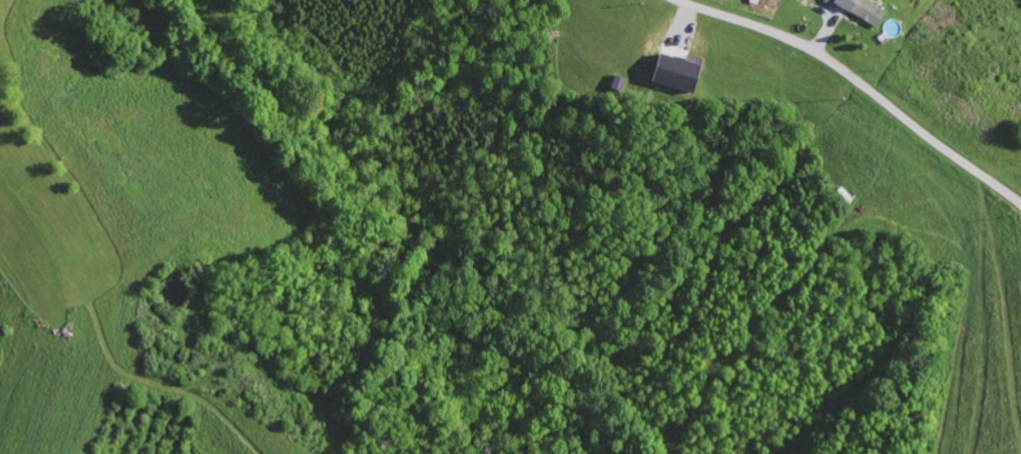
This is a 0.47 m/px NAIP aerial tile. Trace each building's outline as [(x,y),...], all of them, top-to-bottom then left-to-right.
[(862,0),(830,0),(828,3),(871,29),(881,12),(862,0)] [(648,84),(690,93),(697,59),(682,56),(681,61),(654,55),(648,84)]
